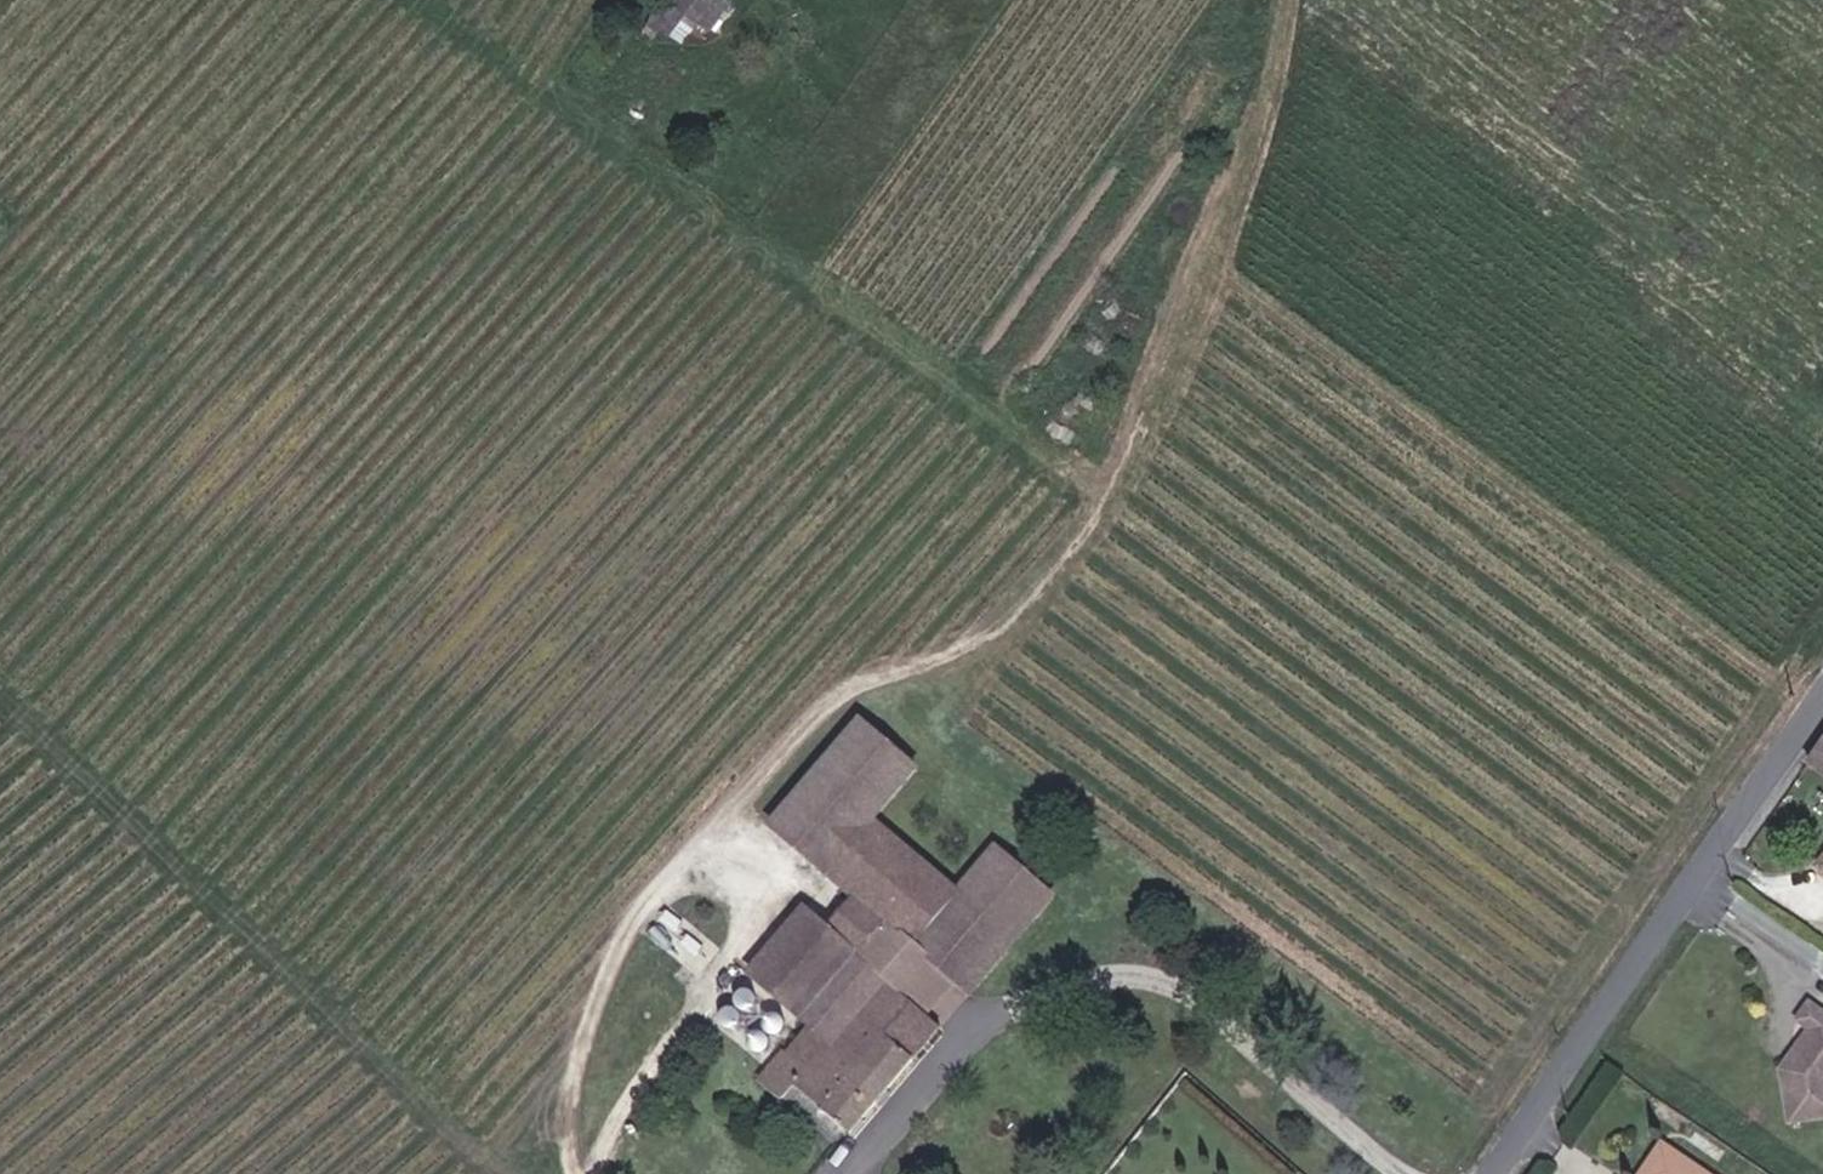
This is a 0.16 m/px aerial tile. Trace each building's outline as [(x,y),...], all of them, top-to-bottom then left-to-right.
[(699,44),(726,6),(717,0),(667,0),(663,6),(692,27),(686,36),(699,44)] [(1808,778),(1822,791),(1822,756),(1808,778)] [(971,999),(1020,940),(965,892),(958,900),(879,833),(834,887),(856,905),(885,929),(855,966),(826,943),(806,927),(759,992),(813,1037),(829,1050),(886,985),(912,1005),(938,973),(971,999)] [(1819,864),(1803,884),(1822,899),(1822,867),(1819,864)] [(826,943),(855,966),(885,929),(856,905),(826,943)] [(890,1097),(944,1032),(912,1005),(886,985),(829,1050),(813,1037),(802,1050),(794,1043),(759,1083),(784,1105),(795,1093),(822,1116),(811,1128),(828,1142),(834,1141),(842,1132),(852,1140),(890,1097)] [(1812,1038),(1822,1050),(1822,1028),(1812,1038)] [(1812,1060),(1811,1066),(1800,1077),(1795,1077),(1787,1083),(1783,1125),(1822,1135),(1822,1051),(1812,1060)] [(795,1093),(784,1105),(811,1128),(822,1116),(795,1093)] [(1672,1149),(1654,1173),(1708,1173),(1672,1149)]
